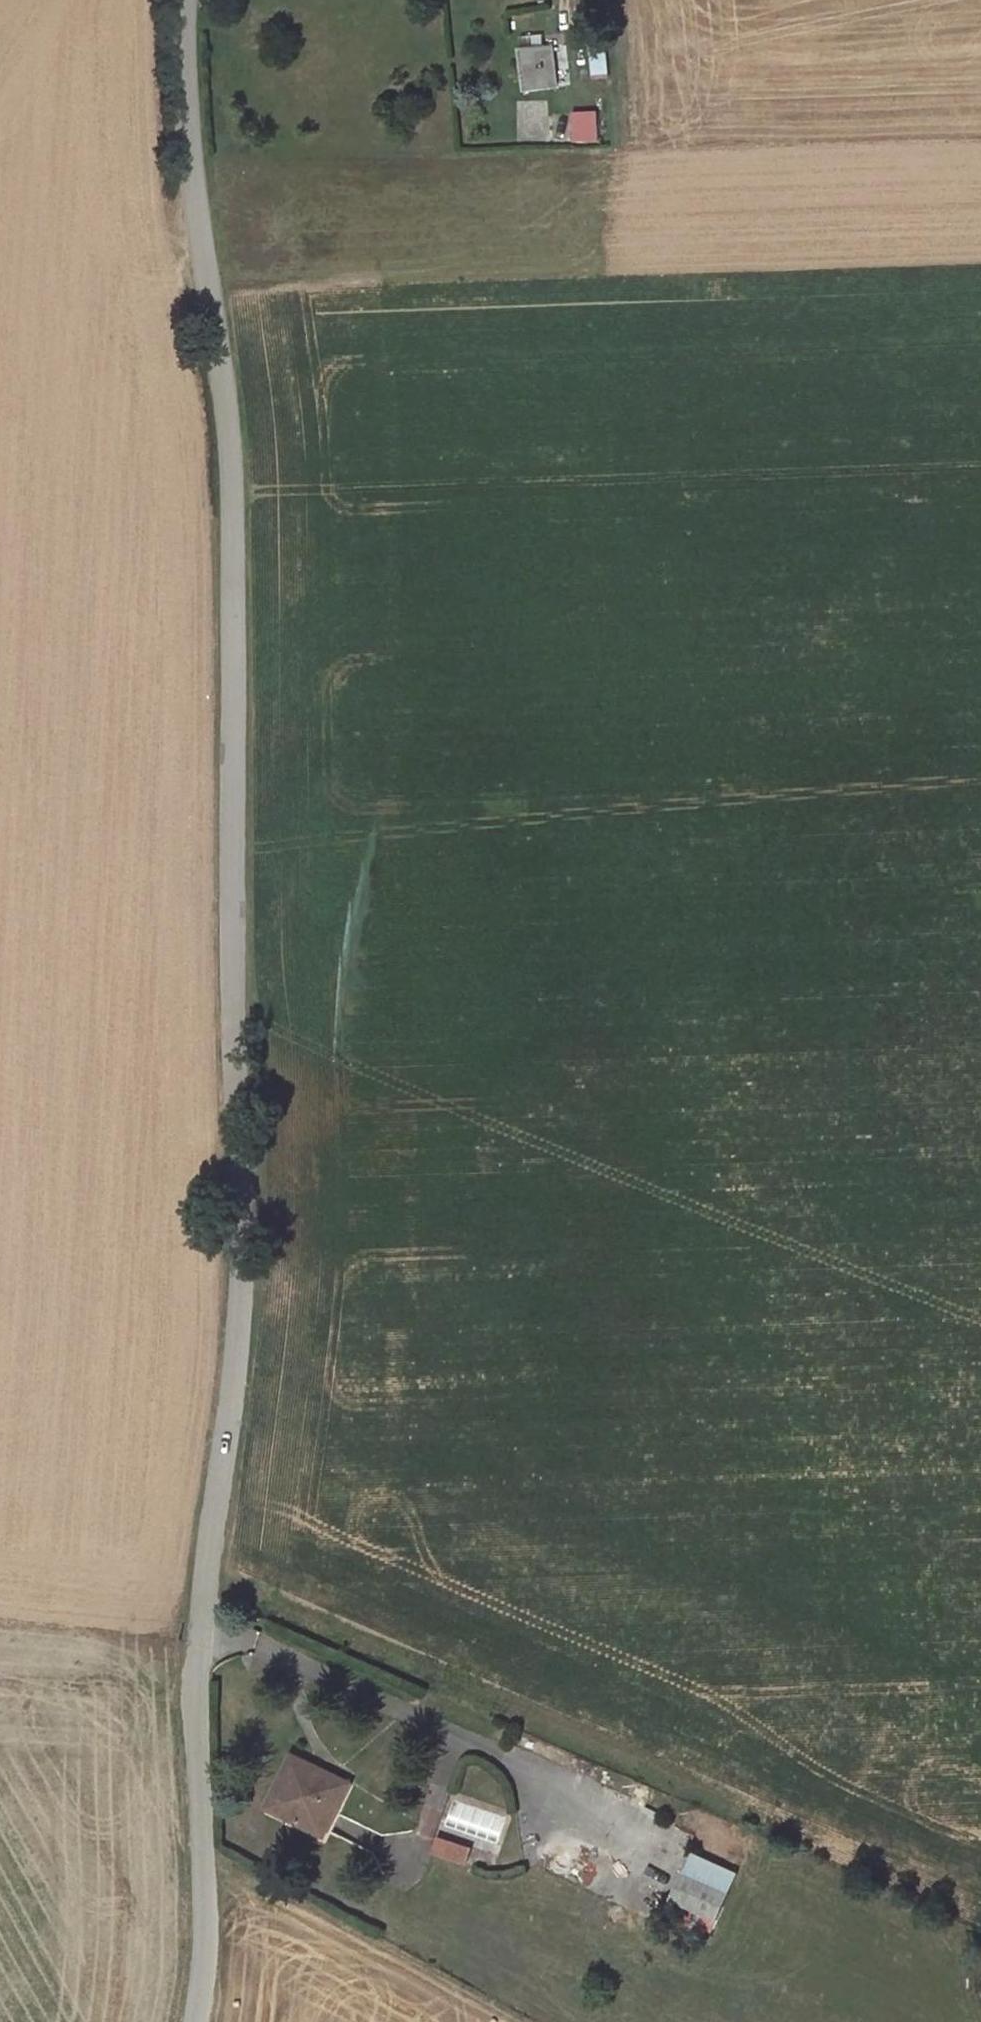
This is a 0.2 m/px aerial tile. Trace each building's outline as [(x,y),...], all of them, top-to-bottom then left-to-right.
[(558,29),(531,32),(534,76),(561,74),(558,29)] [(596,140),(596,111),(570,112),(570,141),(596,140)] [(285,1749),(266,1787),(323,1817),(342,1778),(285,1749)] [(266,1787),(260,1798),(318,1828),(323,1817),(266,1787)] [(435,1837),(431,1855),(465,1864),(470,1846),(435,1837)] [(729,1893),(736,1878),(694,1859),(687,1875),(729,1893)] [(729,1893),(687,1875),(665,1921),(709,1940),(729,1893)]
